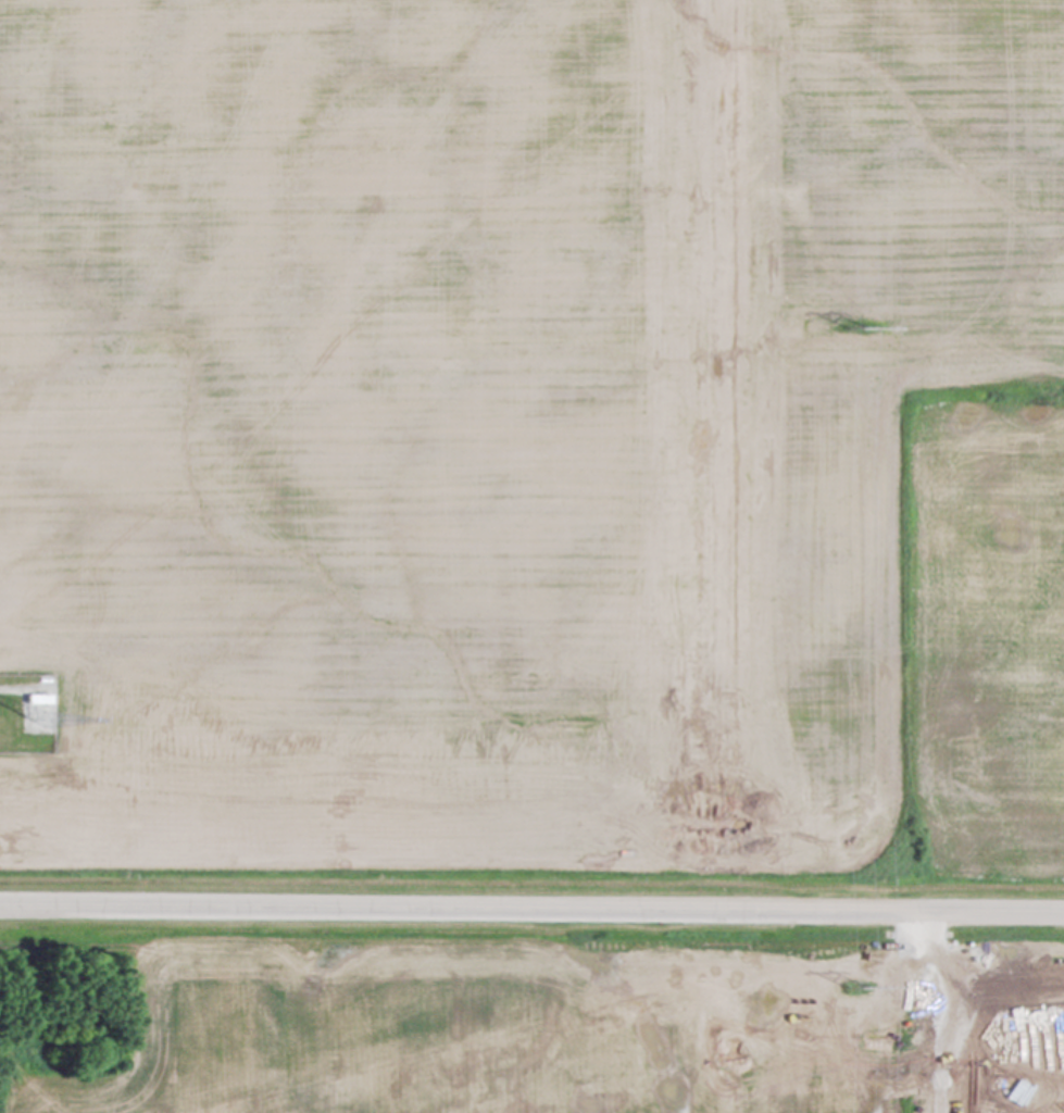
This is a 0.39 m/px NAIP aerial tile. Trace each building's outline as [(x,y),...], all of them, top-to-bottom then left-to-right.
[(23,706),(46,706),(46,697),(23,697),(23,706)]
